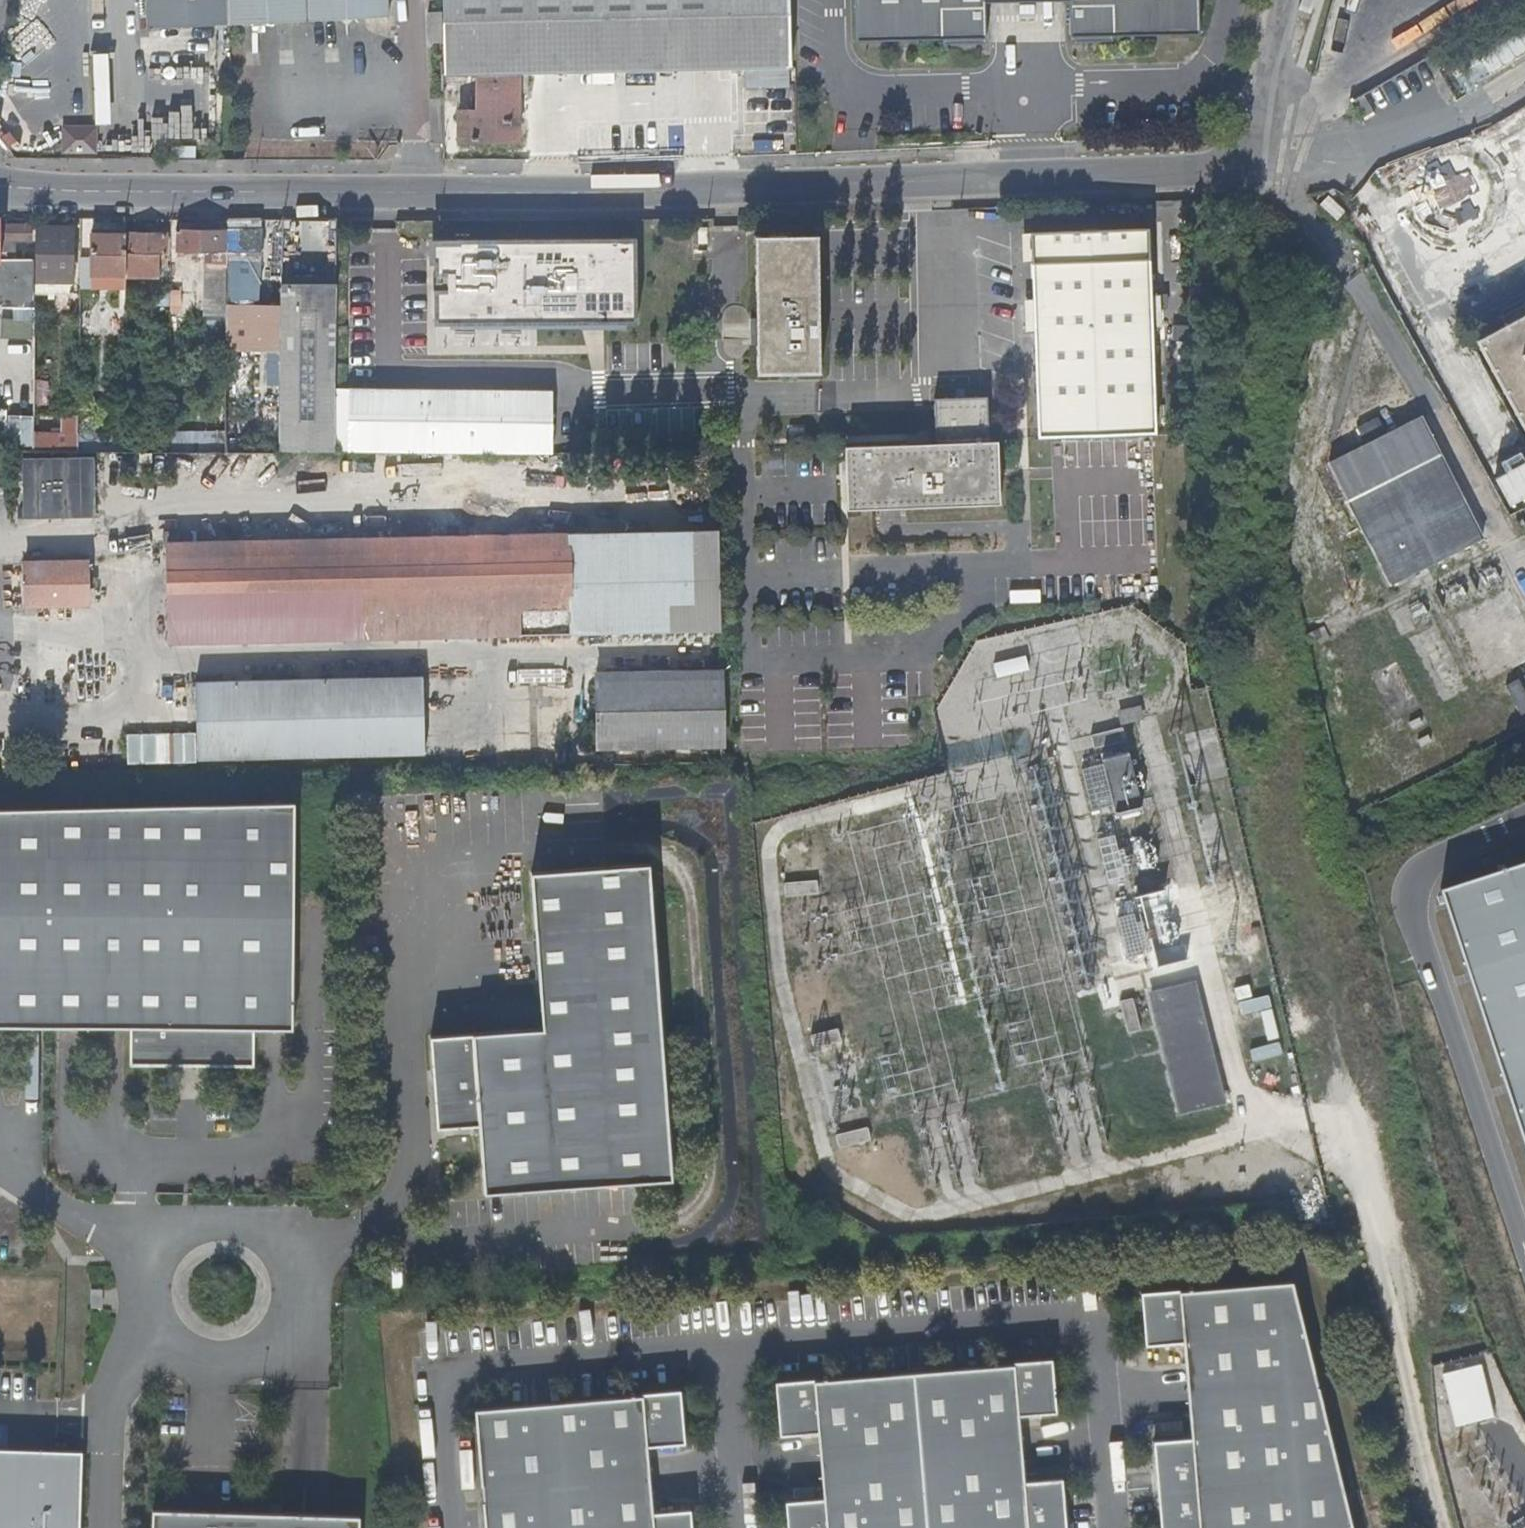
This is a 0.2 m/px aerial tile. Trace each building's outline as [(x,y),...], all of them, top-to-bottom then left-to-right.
[(148,31),(387,20),(386,0),(146,0),(148,31)] [(785,0),(444,0),(446,82),(742,75),(742,96),(786,94),(785,75),(787,75),(785,0)] [(852,48),(939,46),(939,51),(982,50),(981,9),(1065,7),(1066,48),(1108,47),(1108,42),(1195,40),(1194,0),(851,0),(852,48)] [(441,47),(441,18),(427,19),(428,47),(441,47)] [(1493,71),(1524,52),(1524,24),(1481,50),(1493,71)] [(446,82),(442,82),(443,106),(443,117),(460,117),(478,117),(478,82),(446,82)] [(518,83),(478,82),(478,117),(460,117),(459,146),(517,146),(518,83)] [(443,117),(443,106),(427,107),(428,121),(443,121),(443,117)] [(225,235),(225,255),(260,256),(260,224),(225,224),(225,235)] [(454,225),(454,243),(535,244),(535,224),(454,225)] [(334,282),(335,225),(280,225),(279,308),(276,455),(332,455),(332,454),(333,395),(334,282)] [(0,229),(0,243),(28,243),(28,229),(0,229)] [(1144,232),(1025,236),(1033,443),(1149,439),(1144,232)] [(70,234),(35,234),(34,286),(70,286),(70,234)] [(225,255),(225,235),(176,235),(175,254),(199,254),(199,265),(203,265),(202,306),(224,306),(225,255)] [(125,280),(125,240),(90,239),(90,258),(80,258),(79,290),(125,292),(125,280)] [(166,239),(125,239),(125,240),(125,280),(154,280),(155,258),(165,258),(166,239)] [(350,395),(333,395),(332,454),(548,453),(548,380),(535,380),(535,244),(454,243),(455,380),(455,394),(350,395)] [(815,243),(750,244),(754,380),(817,380),(815,243)] [(29,306),(30,263),(0,263),(0,306),(29,306)] [(279,308),(224,307),(222,454),(276,455),(279,308)] [(1472,343),(1524,441),(1524,315),(1472,343)] [(350,379),(350,395),(455,394),(455,380),(350,379)] [(981,402),(929,404),(931,445),(981,443),(981,402)] [(34,447),(78,446),(78,411),(60,412),(61,430),(34,431),(34,447)] [(1326,464),(1389,590),(1487,541),(1424,415),(1326,464)] [(177,431),(177,443),(198,443),(198,452),(217,451),(217,431),(177,431)] [(167,456),(168,441),(140,440),(140,456),(167,456)] [(992,446),(840,450),(843,510),(994,507),(992,446)] [(1499,503),(1524,490),(1524,452),(1524,451),(1511,458),(1506,449),(1479,463),(1499,503)] [(97,517),(97,456),(24,457),(25,518),(97,517)] [(511,541),(164,549),(166,648),(339,645),(339,619),(366,619),(366,644),(439,643),(439,632),(465,632),(465,642),(568,640),(568,615),(618,614),(619,638),(715,636),(713,488),(510,492),(511,541)] [(85,564),(21,565),(21,577),(12,578),(12,592),(21,592),(22,606),(12,607),(13,682),(85,681),(85,656),(38,656),(38,606),(85,605),(85,564)] [(1325,627),(1307,635),(1310,646),(1319,641),(1322,645),(1332,640),(1325,627)] [(1026,654),(993,662),(997,676),(1029,668),(1026,654)] [(714,675),(589,679),(591,752),(618,751),(870,742),(901,741),(920,740),(920,690),(715,696),(714,675)] [(1519,678),(1505,685),(1521,714),(1524,712),(1524,690),(1519,678)] [(464,681),(167,688),(169,763),(467,755),(464,681)] [(1141,704),(1118,710),(1121,723),(1144,718),(1141,704)] [(1123,726),(1091,734),(1094,747),(1126,739),(1123,726)] [(870,742),(618,751),(619,768),(855,763),(871,760),(870,742)] [(1151,809),(1141,752),(1085,762),(1094,819),(1151,809)] [(286,808),(0,814),(0,1018),(127,1022),(123,1065),(245,1062),(245,1019),(289,1019),(286,808)] [(1121,832),(1102,837),(1114,880),(1133,874),(1121,832)] [(1457,890),(1524,1095),(1524,867),(1457,890)] [(661,1175),(639,869),(525,876),(528,1021),(422,1028),(429,1118),(472,1117),(480,1185),(661,1175)] [(817,879),(784,880),(785,895),(818,893),(817,879)] [(1166,908),(1126,909),(1128,956),(1152,955),(1152,939),(1168,938),(1166,908)] [(1196,982),(1148,995),(1180,1116),(1228,1103),(1196,982)] [(1134,997),(1120,1001),(1128,1033),(1142,1030),(1134,997)] [(838,1027),(811,1033),(814,1046),(841,1040),(838,1027)] [(868,1125),(836,1133),(839,1146),(871,1138),(868,1125)] [(1292,1282),(1179,1291),(1179,1289),(1140,1292),(1140,1298),(1142,1298),(1146,1339),(1144,1339),(1145,1346),(1182,1342),(1190,1437),(1153,1440),(1153,1446),(1155,1446),(1162,1527),(1352,1527),(1292,1282)] [(101,1306),(101,1287),(91,1287),(91,1306),(101,1306)] [(815,1382),(815,1379),(776,1382),(776,1388),(778,1388),(781,1429),(780,1429),(780,1435),(818,1432),(824,1498),(786,1501),(786,1507),(788,1507),(790,1527),(1064,1527),(1061,1484),(1063,1484),(1062,1477),(1024,1480),(1018,1415),(1056,1412),(1056,1406),(1054,1406),(1051,1365),(1052,1365),(1052,1358),(1013,1361),(1013,1364),(815,1382)] [(1480,1363),(1440,1373),(1454,1426),(1493,1416),(1480,1363)] [(476,1410),(486,1527),(692,1527),(690,1515),(692,1515),(692,1509),(653,1512),(648,1447),(686,1443),(685,1437),(684,1437),(680,1396),(682,1396),(681,1390),(642,1393),(643,1396),(476,1410)] [(1184,1423),(1161,1424),(1162,1436),(1184,1436),(1184,1423)] [(82,1449),(0,1447),(0,1527),(80,1527),(82,1449)] [(361,1514),(153,1508),(152,1527),(360,1527),(361,1514)]
